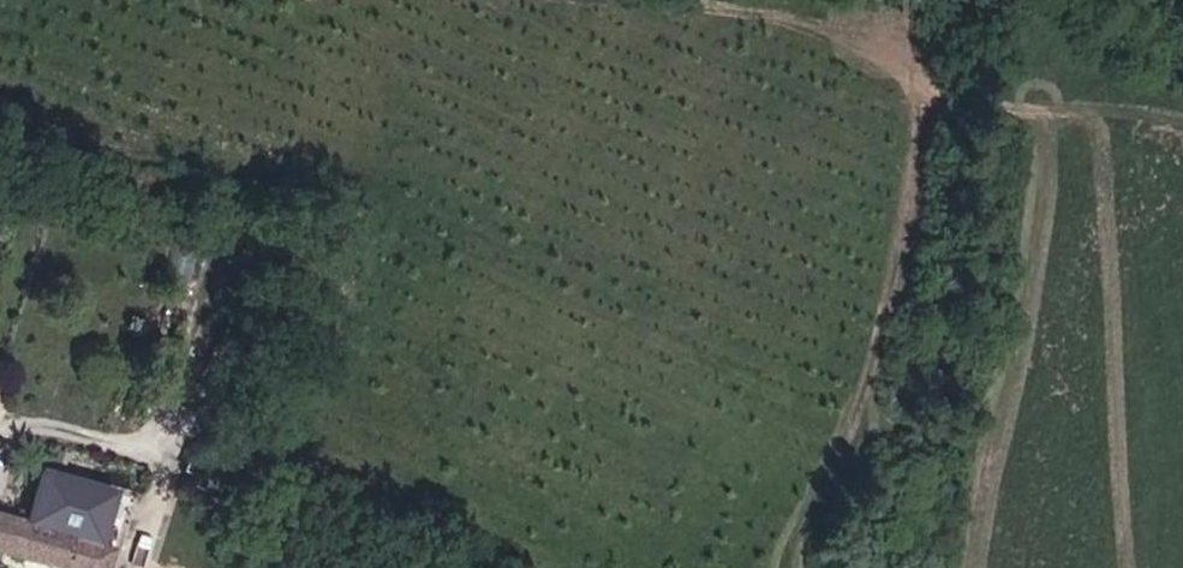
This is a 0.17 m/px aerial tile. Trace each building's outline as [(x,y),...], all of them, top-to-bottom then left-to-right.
[(23,523),(52,531),(43,564),(57,567),(107,567),(112,550),(96,545),(111,496),(38,474),(23,523)] [(52,531),(23,523),(0,515),(0,551),(43,564),(52,531)]
